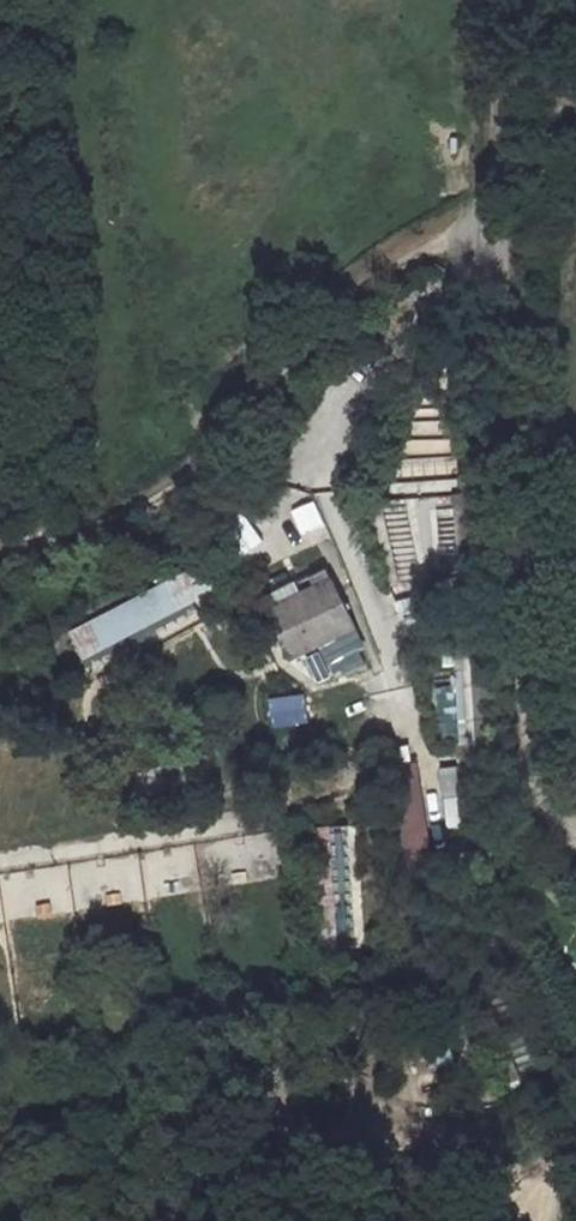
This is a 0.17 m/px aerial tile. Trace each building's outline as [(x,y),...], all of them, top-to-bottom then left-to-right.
[(369,504),(387,588),(401,586),(384,508),(385,504),(459,501),(465,613),(486,611),(480,486),(383,489),(382,503),(369,504)] [(71,627),(85,654),(193,601),(189,591),(209,582),(200,564),(71,627)] [(323,567),(258,601),(291,662),(354,629),(323,567)] [(491,626),(477,626),(479,841),(494,842),(491,626)] [(334,676),(369,660),(355,631),(321,647),(334,676)] [(452,647),(442,648),(452,750),(461,749),(452,647)] [(322,738),(305,740),(306,758),(324,757),(322,738)] [(445,827),(463,826),(457,766),(439,768),(445,827)] [(414,767),(378,771),(392,896),(428,891),(414,767)] [(317,849),(359,845),(357,821),(315,824),(317,849)] [(199,891),(192,846),(0,874),(0,919),(199,891)] [(321,905),(336,904),(334,869),(319,870),(321,905)]
